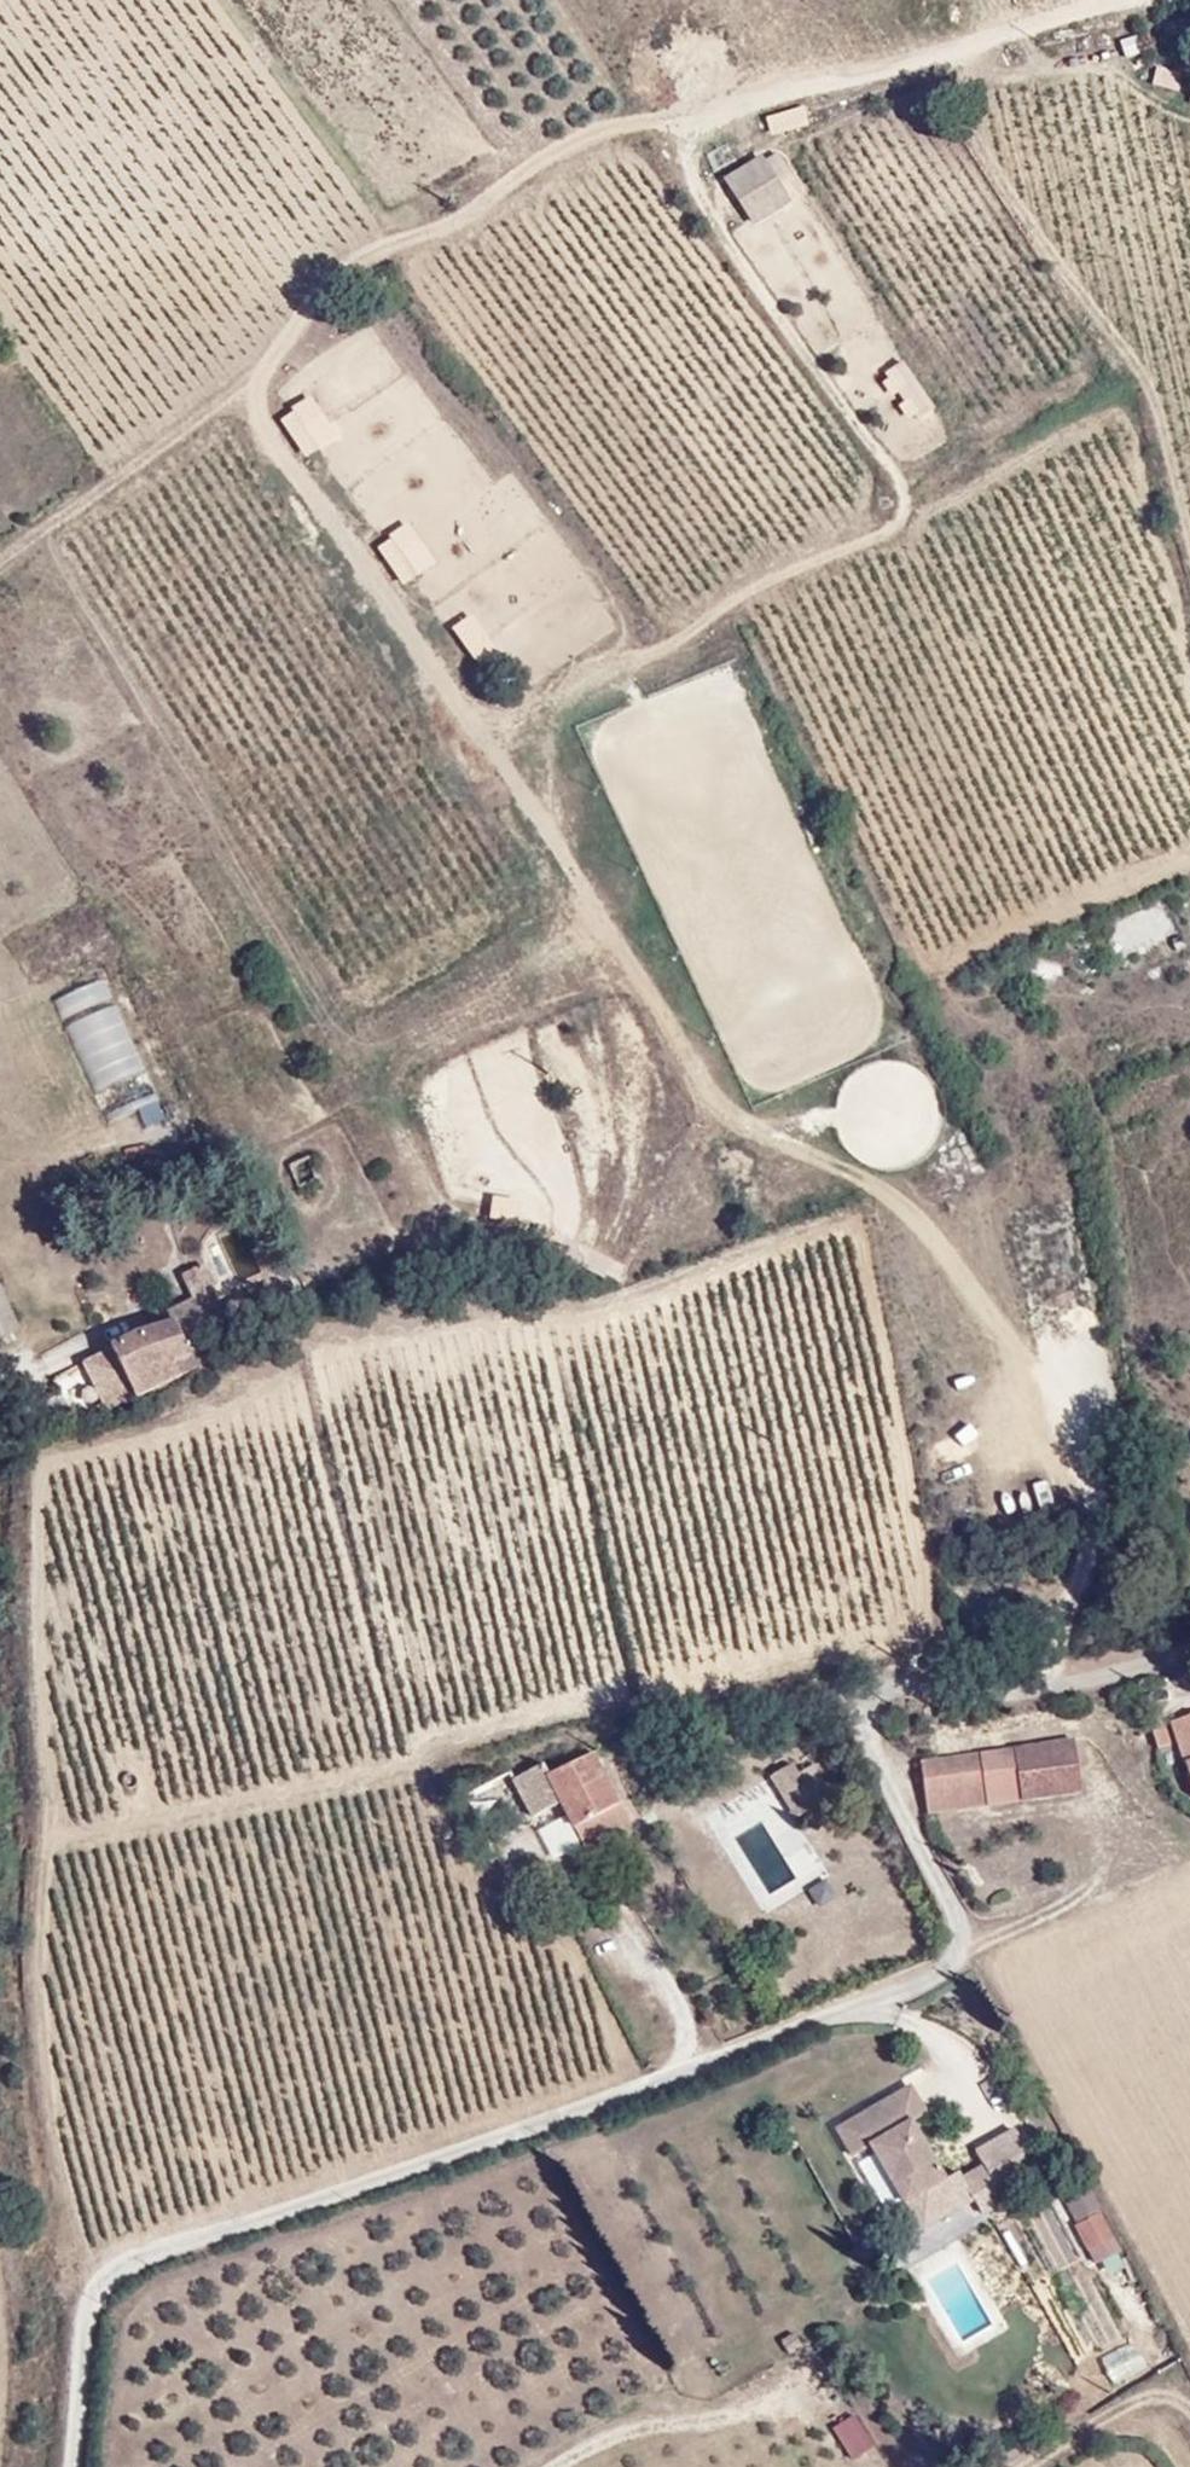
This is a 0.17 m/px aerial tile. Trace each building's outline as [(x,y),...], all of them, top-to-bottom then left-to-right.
[(1142,38),(1125,42),(1129,58),(1146,55),(1142,38)] [(1186,73),(1161,70),(1159,86),(1184,89),(1186,73)] [(754,228),(791,204),(762,158),(725,181),(754,228)] [(309,394),(291,407),(319,450),(338,438),(309,394)] [(407,521),(388,534),(418,577),(437,563),(407,521)] [(62,1020),(115,999),(106,976),(53,998),(62,1020)] [(68,1022),(104,1121),(155,1103),(119,1004),(68,1022)] [(173,1327),(87,1365),(106,1411),(197,1371),(185,1342),(234,1321),(210,1266),(184,1278),(195,1303),(168,1315),(173,1327)] [(27,1330),(2,1276),(0,1277),(0,1343),(27,1330)] [(74,1418),(99,1404),(78,1364),(53,1377),(74,1418)] [(1144,1737),(1160,1775),(1182,1768),(1189,1791),(1189,1722),(1144,1737)] [(1066,1776),(1056,1726),(905,1758),(915,1805),(968,1799),(1066,1776)] [(620,1806),(592,1757),(556,1776),(548,1764),(515,1782),(533,1816),(561,1801),(590,1847),(638,1819),(626,1803),(620,1806)] [(819,1801),(794,1758),(765,1776),(790,1819),(819,1801)] [(926,2113),(911,2086),(836,2129),(852,2156),(854,2154),(868,2146),(899,2200),(901,2204),(903,2202),(920,2233),(974,2202),(983,2216),(1004,2204),(982,2166),(961,2178),(956,2170),(943,2179),(910,2122),(926,2113)] [(982,2166),(1004,2204),(1043,2182),(1016,2135),(977,2157),(982,2166)] [(885,2208),(899,2200),(868,2146),(854,2154),(885,2208)] [(1096,2216),(1074,2180),(1049,2195),(1072,2232),(1096,2216)] [(1107,2232),(1096,2216),(1072,2232),(1083,2248),(1107,2232)]
